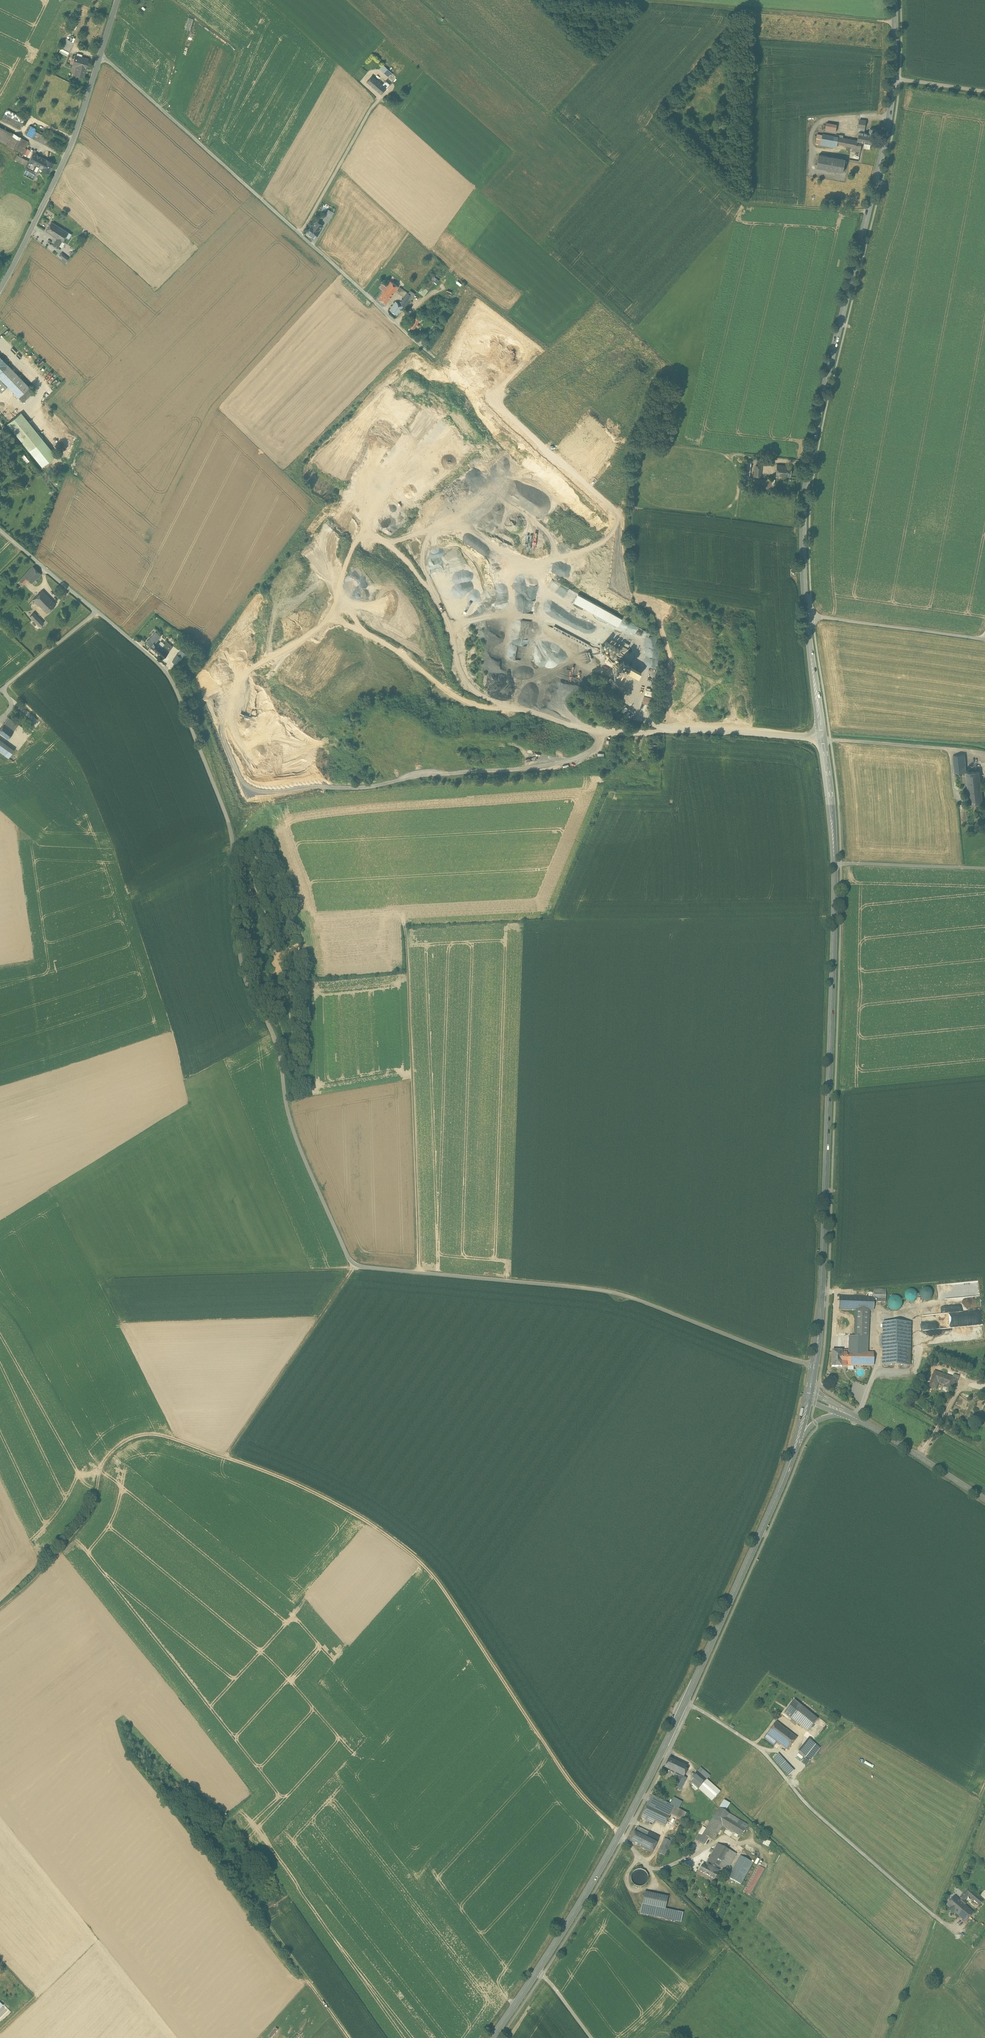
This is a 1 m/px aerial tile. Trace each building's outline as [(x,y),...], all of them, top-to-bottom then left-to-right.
[(66,39),(61,48),(69,52),(73,42),(66,39)] [(89,59),(75,55),(72,64),(78,66),(76,70),(75,70),(74,75),(83,77),(85,68),(86,68),(89,59)] [(390,71),(385,67),(381,70),(381,71),(386,75),(390,71)] [(382,85),(372,76),(367,82),(381,94),(390,84),(386,81),(382,85)] [(25,118),(7,109),(5,113),(22,123),(25,118)] [(22,123),(5,113),(2,119),(20,128),(22,123)] [(827,123),(825,130),(836,132),(837,125),(827,123)] [(44,136),(34,131),(35,128),(30,126),(26,134),(41,142),(43,137),(44,136)] [(0,127),(0,141),(14,147),(12,152),(17,155),(22,157),(29,142),(0,127)] [(869,133),(866,133),(865,143),(871,144),(873,145),(876,130),(870,129),(869,133)] [(864,132),(859,132),(858,141),(856,147),(852,147),(851,151),(860,152),(862,143),(865,143),(866,133),(864,132)] [(838,137),(823,134),(823,135),(821,144),(836,147),(837,144),(838,137)] [(49,140),(43,137),(41,142),(46,145),(49,140)] [(839,137),(838,137),(837,144),(852,147),(856,147),(858,141),(843,138),(839,137)] [(54,163),(33,152),(28,160),(28,161),(36,165),(41,168),(41,169),(49,173),(54,163)] [(846,159),(819,154),(817,167),(844,172),(846,159)] [(22,157),(17,155),(14,160),(25,166),(26,166),(28,161),(28,160),(22,157)] [(36,165),(28,161),(26,166),(25,166),(24,168),(33,172),(36,165)] [(68,232),(51,221),(45,230),(57,238),(62,241),(68,232)] [(320,228),(322,225),(317,221),(313,226),(306,234),(310,237),(311,235),(315,238),(320,231),(319,231),(321,228),(320,228)] [(57,238),(53,244),(58,248),(59,246),(62,241),(57,238)] [(70,259),(62,252),(59,255),(67,262),(70,259)] [(428,277),(418,290),(423,295),(433,281),(428,277)] [(399,286),(390,280),(386,285),(395,291),(399,286)] [(395,291),(386,285),(383,283),(381,287),(384,290),(379,297),(387,302),(395,291)] [(408,292),(402,301),(401,301),(399,303),(403,306),(404,305),(406,307),(412,300),(411,299),(415,293),(410,289),(408,292)] [(396,300),(390,309),(398,314),(403,306),(399,303),(396,300)] [(417,315),(410,326),(413,328),(414,329),(421,317),(420,317),(417,315)] [(8,364),(0,371),(0,378),(4,382),(8,386),(18,397),(29,387),(8,364)] [(44,364),(38,369),(43,375),(49,370),(44,364)] [(55,387),(60,382),(50,372),(45,377),(55,387)] [(29,387),(18,397),(23,401),(33,392),(29,387)] [(43,439),(21,412),(7,423),(29,451),(43,439)] [(26,463),(29,460),(24,454),(21,457),(26,463)] [(791,466),(784,466),(783,476),(790,476),(791,466)] [(770,480),(760,479),(759,488),(775,489),(775,482),(770,482),(770,480)] [(32,566),(23,575),(28,579),(32,583),(36,578),(37,579),(41,574),(32,566)] [(23,575),(19,580),(23,584),(28,579),(23,575)] [(52,600),(42,590),(33,599),(47,613),(56,604),(53,600),(52,600)] [(578,594),(574,602),(621,623),(625,615),(578,594)] [(44,623),(34,612),(30,616),(41,626),(44,623)] [(644,630),(630,623),(627,628),(641,635),(644,630)] [(631,648),(608,635),(604,645),(599,643),(596,648),(554,625),(553,627),(594,650),(592,653),(612,670),(617,673),(620,668),(638,679),(642,671),(624,661),(631,648)] [(165,644),(161,641),(159,644),(157,643),(158,643),(156,641),(160,636),(156,632),(147,643),(153,648),(163,657),(171,648),(165,643),(165,644)] [(180,650),(177,654),(172,661),(176,664),(184,652),(180,650)] [(512,679),(522,681),(524,659),(515,658),(512,679)] [(652,705),(655,692),(646,689),(642,702),(652,705)] [(18,725),(9,717),(4,723),(14,731),(18,725)] [(4,723),(0,729),(0,733),(8,739),(14,731),(4,723)] [(0,740),(0,751),(8,757),(14,750),(0,740)] [(657,744),(650,743),(648,754),(656,755),(657,744)] [(963,772),(966,772),(964,755),(953,756),(955,773),(963,772)] [(979,771),(966,772),(968,791),(981,790),(979,771)] [(981,790),(968,791),(969,804),(983,803),(981,790)] [(933,1296),(933,1294),(933,1291),(931,1289),(929,1288),(927,1287),(924,1288),(922,1289),(921,1291),(920,1294),(921,1296),(922,1298),(924,1300),(927,1300),(929,1300),(931,1298),(933,1296)] [(886,1289),(874,1289),(874,1297),(874,1301),(886,1302),(886,1289)] [(917,1298),(918,1295),(917,1293),(916,1291),(914,1289),(911,1289),(909,1290),(907,1291),(906,1293),(905,1295),(906,1298),(907,1300),(909,1301),(911,1302),(914,1301),(916,1300),(917,1298)] [(874,1297),(840,1295),(839,1309),(854,1310),(856,1310),(869,1310),(873,1310),(874,1301),(874,1297)] [(902,1306),(903,1303),(902,1300),(900,1298),(898,1296),(895,1295),(892,1296),(890,1298),(888,1300),(888,1303),(889,1306),(890,1308),(893,1310),(895,1310),(898,1310),(901,1308),(902,1306)] [(869,1310),(856,1310),(855,1336),(868,1337),(869,1310)] [(911,1322),(884,1322),(883,1364),(910,1364),(911,1322)] [(855,1336),(849,1336),(849,1351),(849,1352),(854,1352),(854,1342),(868,1342),(868,1337),(855,1336)] [(844,1351),(832,1350),(832,1366),(842,1366),(842,1365),(847,1365),(847,1352),(844,1352),(844,1351)] [(873,1352),(854,1352),(849,1352),(847,1352),(847,1365),(873,1366),(873,1352)] [(952,1378),(941,1374),(942,1374),(935,1371),(932,1380),(931,1384),(937,1387),(939,1382),(946,1385),(946,1387),(950,1388),(951,1387),(952,1384),(956,1386),(958,1380),(952,1378)] [(794,1700),(784,1713),(790,1718),(790,1717),(801,1705),(794,1700)] [(801,1705),(790,1717),(793,1719),(796,1722),(808,1732),(818,1719),(801,1705)] [(797,1738),(776,1722),(767,1734),(778,1742),(788,1750),(797,1738)] [(778,1742),(767,1734),(764,1738),(774,1746),(778,1742)] [(809,1739),(799,1751),(806,1756),(815,1744),(809,1739)] [(793,1771),(778,1755),(774,1759),(789,1775),(793,1771)] [(687,1765),(670,1757),(664,1768),(673,1773),(680,1776),(684,1778),(684,1777),(687,1770),(685,1769),(687,1765)] [(710,1776),(701,1768),(698,1771),(692,1777),(693,1778),(691,1781),(694,1783),(699,1788),(701,1789),(707,1783),(705,1781),(707,1779),(710,1776)] [(680,1776),(673,1773),(671,1778),(677,1781),(680,1776)] [(684,1778),(680,1776),(677,1781),(674,1787),(680,1791),(686,1779),(684,1777),(684,1778)] [(671,1805),(652,1795),(641,1817),(654,1823),(656,1821),(665,1825),(670,1815),(683,1821),(687,1813),(671,1805)] [(682,1802),(674,1798),(671,1805),(678,1809),(682,1802)] [(730,1803),(724,1800),(719,1807),(725,1811),(730,1803)] [(719,1807),(703,1834),(708,1837),(714,1841),(723,1825),(730,1814),(725,1811),(719,1807)] [(748,1825),(730,1814),(723,1825),(741,1836),(748,1825)] [(636,1831),(647,1836),(649,1832),(638,1827),(636,1831)] [(647,1836),(636,1831),(635,1830),(630,1841),(642,1847),(647,1836)] [(660,1837),(649,1831),(649,1832),(647,1836),(642,1847),(652,1852),(660,1837)] [(708,1837),(703,1834),(702,1836),(699,1841),(704,1844),(708,1837)] [(771,1842),(762,1837),(759,1841),(768,1846),(771,1842)] [(665,1838),(658,1852),(664,1855),(671,1841),(666,1839),(665,1838)] [(717,1844),(707,1862),(708,1863),(719,1844),(718,1843),(717,1844)] [(730,1850),(719,1844),(708,1863),(707,1867),(717,1873),(721,1867),(730,1850)] [(730,1850),(721,1867),(727,1870),(736,1853),(730,1850)] [(753,1862),(740,1855),(728,1877),(741,1884),(753,1862)] [(707,1867),(702,1864),(699,1870),(715,1879),(718,1873),(717,1873),(707,1867)] [(758,1865),(744,1892),(750,1895),(764,1868),(758,1865)] [(648,1881),(648,1877),(648,1874),(646,1871),(643,1869),(640,1869),(636,1869),(634,1871),(632,1874),(631,1878),(632,1881),(634,1884),(637,1885),(640,1886),(643,1885),(646,1883),(648,1881)] [(961,1901),(965,1905),(967,1903),(964,1900),(969,1895),(980,1905),(983,1901),(968,1888),(960,1897),(962,1899),(961,1901)] [(668,1897),(645,1892),(642,1904),(666,1909),(668,1897)] [(961,1901),(955,1896),(947,1905),(951,1908),(949,1910),(953,1913),(955,1911),(957,1913),(965,1905),(961,1901)] [(666,1909),(642,1904),(640,1914),(681,1922),(683,1912),(666,1909)] [(973,1912),(965,1905),(957,1913),(966,1921),(973,1912)]
